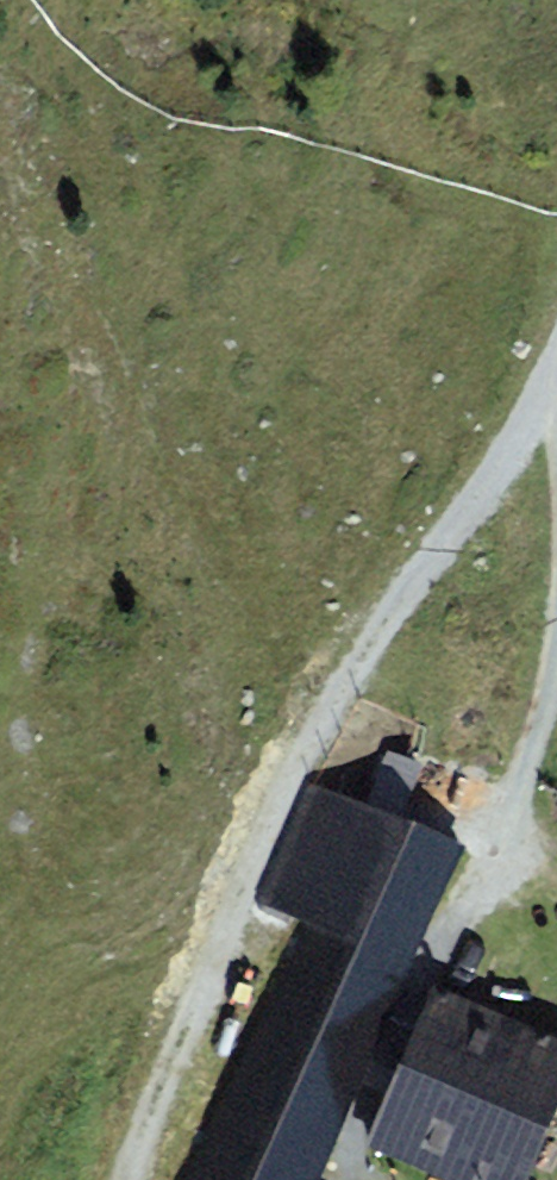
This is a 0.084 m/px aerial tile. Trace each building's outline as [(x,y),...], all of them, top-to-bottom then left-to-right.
[(466,850),(311,781),(257,902),(305,923),(190,1179),(319,1179),(466,850)] [(435,988),(369,1147),(448,1179),(529,1179),(556,1113),(556,1039),(435,988)]
